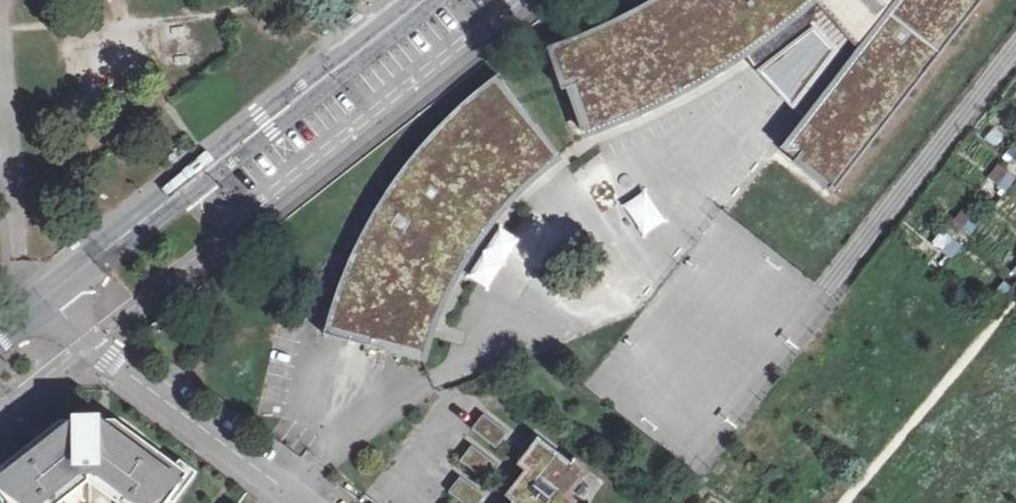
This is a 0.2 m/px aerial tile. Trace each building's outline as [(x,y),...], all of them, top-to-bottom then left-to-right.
[(646,4),(548,47),(584,133),(695,85),(793,15),(809,0),(653,0),(646,4)] [(869,50),(788,152),(833,191),(982,0),(822,0),(869,50)] [(364,3),(348,17),(353,23),(369,9),(364,3)] [(559,154),(498,76),(441,127),(389,191),(353,257),(327,333),(421,358),(442,296),(471,244),(511,194),(559,154)] [(1006,192),(1015,180),(1015,178),(1009,172),(998,186),(1006,192)] [(622,205),(643,235),(665,221),(644,190),(622,205)] [(962,230),(970,236),(981,223),(973,217),(962,230)] [(499,226),(466,277),(486,289),(519,239),(499,226)] [(954,240),(943,253),(951,260),(962,247),(954,240)] [(1005,282),(994,295),(1001,302),(1012,289),(1005,282)] [(484,415),(472,430),(497,449),(509,434),(484,415)] [(0,468),(0,487),(13,502),(90,502),(91,502),(92,502),(168,502),(190,473),(117,419),(61,420),(0,468)] [(564,497),(584,472),(539,437),(518,465),(525,471),(506,496),(514,502),(513,502),(571,502),(564,497)] [(472,446),(460,461),(485,480),(497,465),(472,446)] [(449,493),(462,502),(480,502),(485,497),(461,478),(449,493)]
